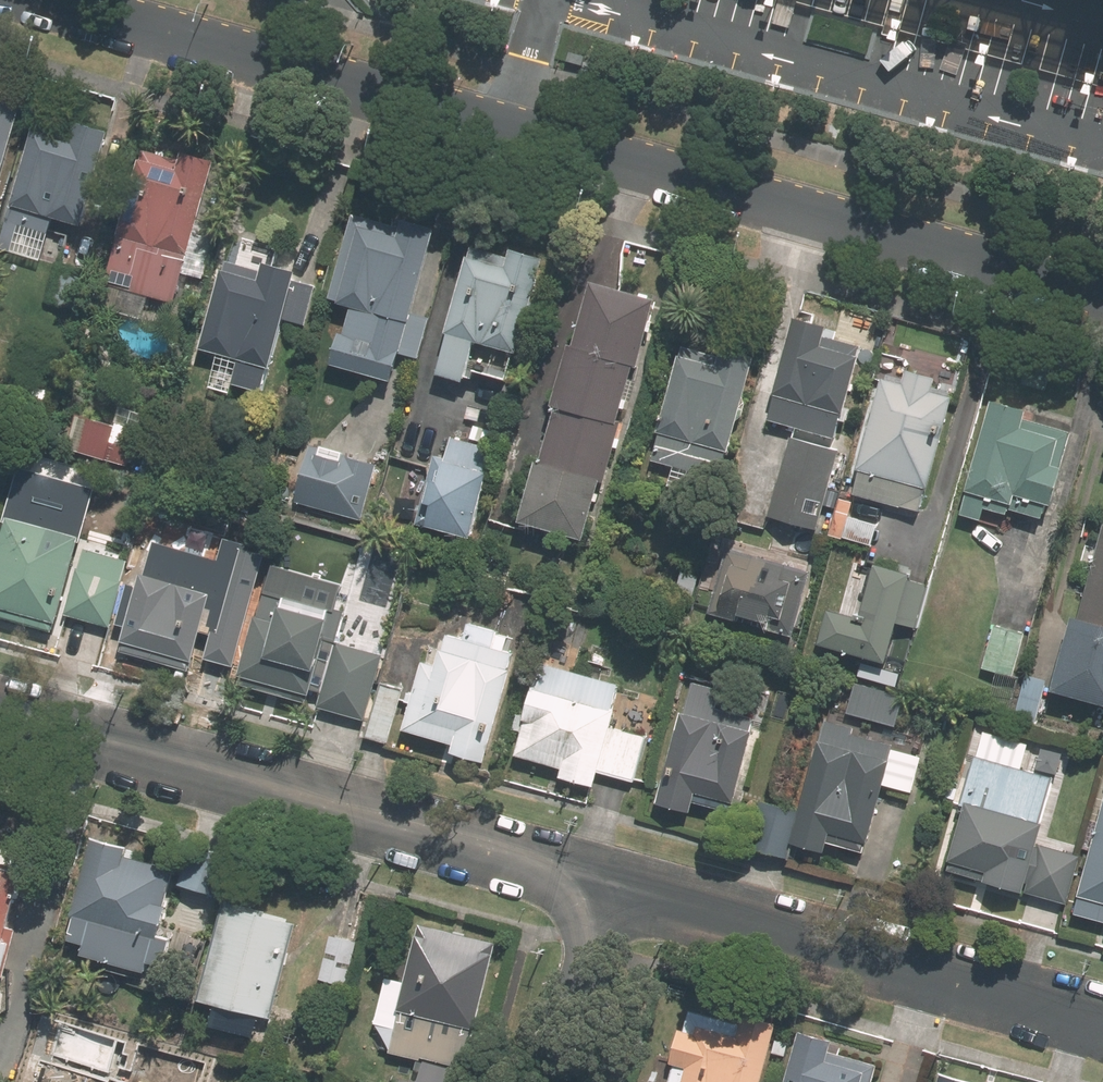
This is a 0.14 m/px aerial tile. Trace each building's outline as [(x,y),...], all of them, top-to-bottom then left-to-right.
[(25,106),(0,99),(0,194),(25,106)] [(80,129),(40,118),(10,228),(25,233),(27,225),(51,232),(56,215),(86,224),(112,130),(82,122),(80,129)] [(184,161),(147,151),(110,284),(178,303),(218,160),(187,151),(184,161)] [(335,296),(345,298),(328,360),(392,377),(401,345),(418,350),(429,311),(418,308),(439,228),(409,220),(406,230),(356,216),(335,296)] [(514,257),(478,246),(442,373),(466,380),(478,339),(524,353),(550,260),(516,250),(514,257)] [(269,272),(230,261),(206,347),(244,357),(236,382),(266,391),(273,366),(275,367),(289,319),(307,324),(317,286),(300,281),(302,271),(272,262),(269,272)] [(638,361),(637,365),(642,367),(661,298),(600,281),(582,345),(638,361)] [(834,325),(803,317),(774,419),(841,437),(867,341),(832,332),(834,325)] [(638,361),(582,345),(575,343),(556,408),(561,409),(563,405),(621,421),(637,365),(638,361)] [(725,358),(689,348),(657,462),(677,467),(671,486),(696,493),(702,474),(725,480),(760,357),(728,348),(725,358)] [(938,392),(942,378),(912,370),(909,383),(889,378),(857,493),(925,512),(957,397),(938,392)] [(1061,504),(1071,469),(1067,468),(1077,431),(1030,418),(1033,410),(998,400),(965,514),(987,520),(990,508),(1011,514),(1013,508),(1047,518),(1052,502),(1061,504)] [(626,423),(621,421),(563,405),(561,409),(547,461),(606,478),(605,481),(609,482),(626,423)] [(85,456),(136,471),(145,440),(93,425),(85,456)] [(819,530),(842,450),(794,437),(772,516),(819,530)] [(438,454),(418,524),(473,539),(498,451),(455,438),(450,458),(438,454)] [(313,441),(299,496),(367,513),(380,458),(313,441)] [(5,474),(12,450),(0,446),(0,472),(5,474)] [(606,478),(547,461),(544,460),(526,521),(589,538),(605,481),(606,478)] [(83,537),(78,536),(84,514),(41,502),(46,483),(25,477),(0,564),(0,614),(52,629),(55,620),(59,622),(83,537)] [(880,524),(853,517),(846,541),(873,549),(880,524)] [(794,636),(812,572),(770,560),(773,549),(726,536),(711,588),(722,591),(715,614),(794,636)] [(1082,618),(1079,617),(1058,689),(1102,701),(1102,546),(1082,618)] [(110,626),(129,561),(86,549),(68,614),(110,626)] [(213,594),(219,571),(166,556),(160,579),(145,575),(123,651),(195,671),(216,594),(213,594)] [(919,627),(930,585),(915,581),(916,573),(883,564),(868,618),(835,609),(826,643),(891,662),(902,623),(919,627)] [(335,580),(301,570),(299,579),(277,573),(273,588),(271,588),(244,685),(366,720),(384,654),(340,642),(349,610),(328,604),(335,580)] [(508,650),(513,634),(473,623),(469,639),(452,634),(448,650),(432,646),(409,730),(458,744),(455,753),(490,762),(516,669),(513,668),(517,652),(508,650)] [(998,625),(986,668),(1015,677),(1027,633),(998,625)] [(636,782),(649,736),(615,727),(626,687),(543,664),(518,752),(566,765),(562,776),(598,787),(602,772),(636,782)] [(1016,721),(1036,727),(1050,680),(1029,674),(1016,721)] [(901,694),(853,681),(844,711),(893,724),(901,694)] [(758,719),(722,709),(727,690),(700,683),(692,714),(688,713),(662,803),(696,813),(699,801),(737,812),(759,732),(755,731),(758,719)] [(390,743),(404,691),(382,685),(367,736),(390,743)] [(757,800),(745,846),(786,857),(790,841),(823,850),(825,840),(862,850),(888,758),(850,748),(854,732),(851,731),(853,727),(822,718),(796,811),(757,800)] [(791,748),(768,745),(766,766),(788,768),(791,748)] [(1063,894),(1074,857),(1039,848),(1046,825),(1042,824),(1056,777),(978,755),(964,805),(968,806),(950,871),(1027,893),(1029,885),(1063,894)] [(1074,920),(1102,927),(1102,811),(1074,920)] [(167,966),(174,941),(163,937),(172,906),(167,904),(179,862),(97,839),(70,939),(89,945),(86,956),(148,973),(152,962),(167,966)] [(180,886),(220,897),(232,856),(192,844),(180,886)] [(4,977),(17,930),(11,928),(26,872),(0,865),(0,976),(4,977)] [(273,1018),(300,924),(232,905),(206,999),(220,1004),(214,1026),(251,1036),(257,1014),(273,1018)] [(465,1068),(500,944),(429,924),(395,1048),(465,1068)] [(332,936),(321,978),(348,986),(359,944),(332,936)] [(691,1011),(678,1064),(692,1067),(688,1081),(766,1081),(782,1024),(748,1015),(744,1026),(691,1011)] [(806,1032),(792,1081),(877,1081),(881,1066),(836,1053),(839,1041),(806,1032)] [(945,1072),(942,1081),(977,1081),(945,1072)]
